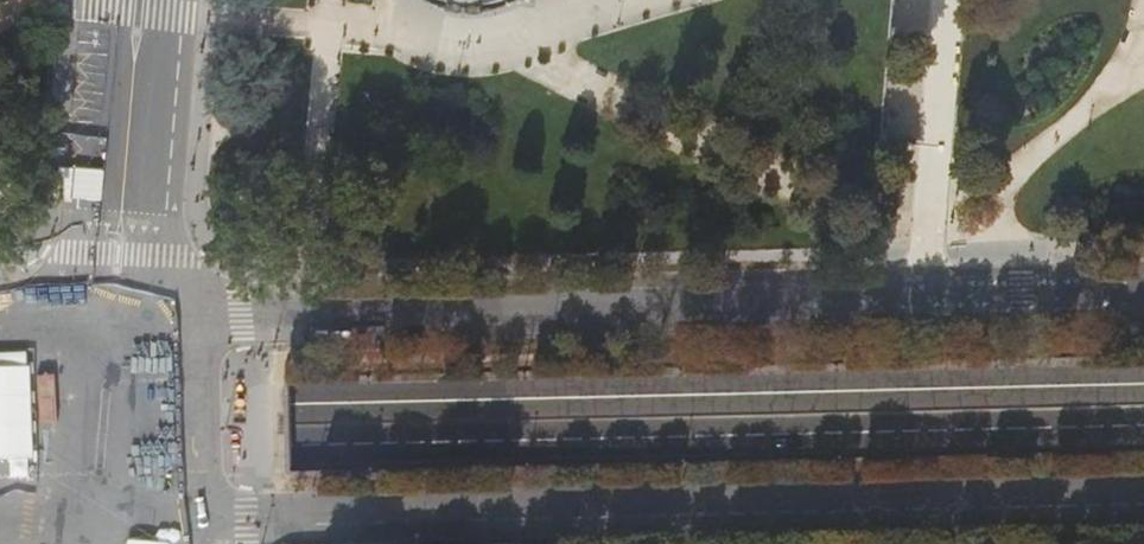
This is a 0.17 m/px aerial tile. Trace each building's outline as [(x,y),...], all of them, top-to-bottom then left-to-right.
[(440,10),(446,12),(461,13),(466,14),(481,13),(493,10),(505,6),(510,4),(518,0),(420,0),(440,10)] [(956,359),(958,360),(961,361),(964,360),(967,359),(969,356),(970,354),(970,351),(969,348),(968,345),(965,343),(962,342),(959,342),(956,343),(954,345),(952,348),(951,351),(952,354),(953,357),(956,359)]
